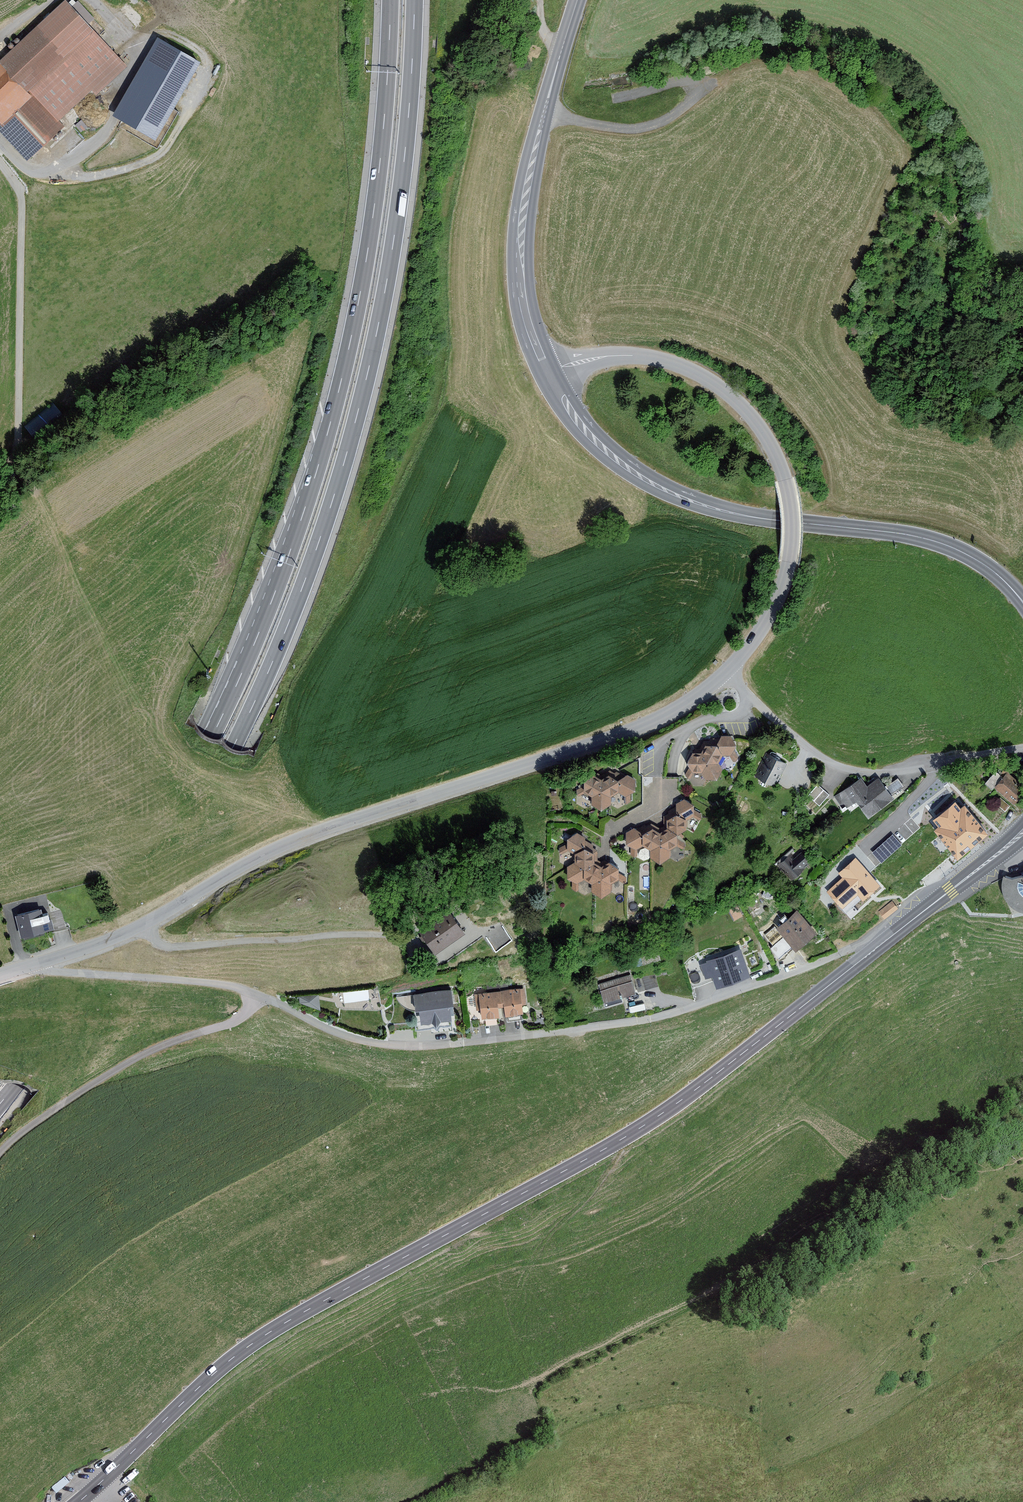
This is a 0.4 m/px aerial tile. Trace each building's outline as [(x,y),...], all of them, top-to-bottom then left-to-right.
[(61,1),(0,57),(0,135),(23,160),(59,127),(55,122),(88,91),(92,95),(123,67),(84,26),(91,19),(75,2),(68,8),(61,1)] [(199,64),(160,41),(115,118),(154,141),(199,64)] [(32,433),(61,410),(55,402),(26,424),(32,433)] [(719,736),(713,745),(701,745),(697,752),(690,752),(684,763),(689,772),(699,773),(702,780),(715,780),(720,770),(715,763),(719,756),(728,756),(732,746),(728,735),(719,736)] [(786,765),(766,755),(754,778),(773,789),(786,765)] [(993,788),(1011,804),(1022,790),(1022,786),(1003,769),(998,775),(994,771),(983,784),(991,791),(993,788)] [(632,780),(624,775),(614,781),(608,776),(600,780),(590,775),(580,781),(581,792),(589,797),(589,807),(597,810),(609,805),(607,796),(614,792),(623,798),(631,792),(632,780)] [(864,787),(858,778),(832,796),(842,809),(854,800),(866,817),(891,799),(876,778),(864,787)] [(819,784),(811,794),(821,801),(828,791),(819,784)] [(623,833),(623,844),(633,850),(640,846),(646,850),(646,858),(656,864),(667,858),(667,850),(673,846),(673,834),(681,831),(682,821),(690,817),(690,806),(681,800),(673,804),(674,815),(663,820),(663,829),(656,832),(650,829),(639,833),(633,829),(623,833)] [(984,832),(962,805),(932,830),(954,857),(984,832)] [(595,851),(574,833),(564,839),(565,850),(571,854),(571,863),(564,866),(564,879),(574,884),(581,879),(588,885),(588,893),(597,898),(609,892),(609,883),(614,881),(614,868),(606,861),(599,866),(594,864),(595,851)] [(873,851),(882,860),(902,843),(893,833),(873,851)] [(792,859),(789,855),(776,865),(789,881),(809,864),(800,853),(792,859)] [(877,886),(852,858),(835,873),(840,878),(825,891),(840,909),(856,895),(861,900),(877,886)] [(1000,876),(999,883),(999,889),(1000,896),(1003,902),(1007,907),(1012,911),(1018,914),(1022,915),(1022,873),(1020,874),(1021,877),(1008,880),(1000,876)] [(756,900),(747,905),(751,912),(760,907),(756,900)] [(895,908),(889,901),(877,913),(883,919),(895,908)] [(47,904),(14,913),(21,939),(54,931),(47,904)] [(813,932),(794,910),(773,929),(792,951),(813,932)] [(459,934),(444,911),(414,932),(430,954),(459,934)] [(746,977),(738,949),(704,960),(705,963),(699,964),(704,979),(711,977),(714,987),(746,977)] [(656,973),(635,978),(638,990),(659,984),(656,973)] [(633,993),(627,974),(596,982),(601,1002),(633,993)] [(522,989),(475,993),(478,1019),(496,1018),(495,1006),(501,1006),(502,1017),(519,1016),(518,1005),(524,1004),(522,989)] [(449,1004),(447,990),(410,994),(412,1009),(416,1009),(417,1024),(429,1023),(433,1026),(437,1022),(447,1021),(446,1005),(449,1004)] [(297,1003),(316,1010),(315,995),(296,997),(297,1003)]
